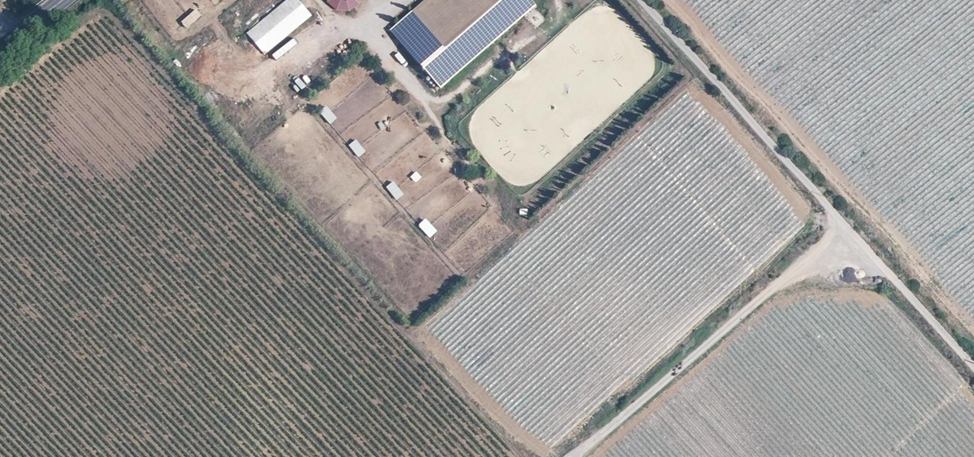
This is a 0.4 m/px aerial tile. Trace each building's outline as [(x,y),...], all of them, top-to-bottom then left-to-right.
[(263,54),(308,16),(294,0),(247,0),(230,15),(263,54)] [(321,2),(353,16),(360,0),(322,0),(321,2)] [(391,30),(441,86),(533,3),(531,0),(424,0),(391,30)] [(186,29),(201,16),(195,9),(180,22),(186,29)] [(348,46),(339,51),(342,56),(351,51),(348,46)] [(319,111),(329,124),(337,119),(326,106),(319,111)] [(356,140),(349,145),(358,158),(365,152),(356,140)] [(395,181),(386,185),(395,200),(403,196),(395,181)] [(426,218),(418,225),(429,238),(437,232),(426,218)] [(491,237),(498,235),(496,227),(488,229),(491,237)]
